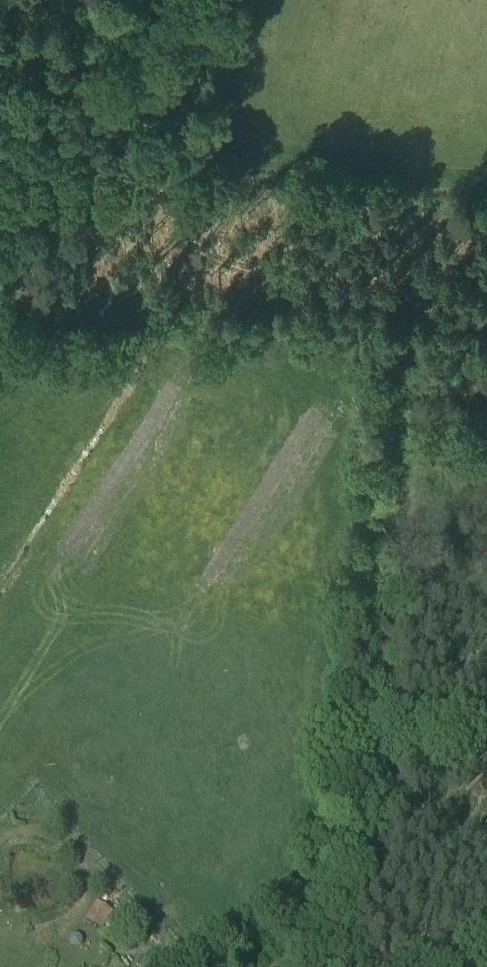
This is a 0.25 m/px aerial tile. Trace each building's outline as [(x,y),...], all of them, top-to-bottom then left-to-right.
[(101,930),(112,912),(97,902),(85,920),(101,930)]
